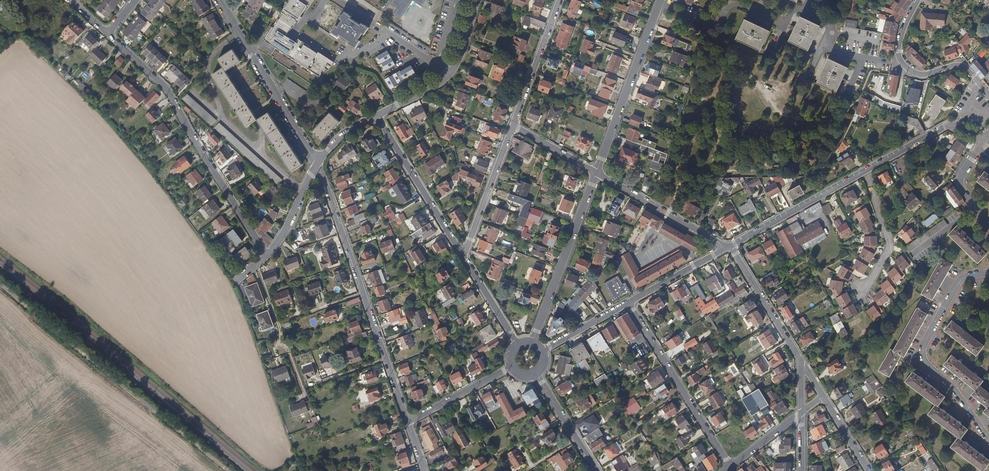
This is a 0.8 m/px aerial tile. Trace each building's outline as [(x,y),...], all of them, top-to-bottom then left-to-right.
[(108,17),(111,13),(110,12),(114,7),(118,3),(119,4),(123,0),(122,0),(107,0),(99,9),(108,17)] [(143,12),(152,20),(168,0),(154,0),(155,1),(151,5),(147,10),(146,9),(143,12)] [(207,6),(203,1),(203,0),(192,0),(201,15),(211,9),(208,5),(207,6)] [(244,15),(254,21),(265,0),(254,0),(251,6),(248,12),(246,11),(244,15)] [(319,5),(312,0),(290,0),(263,42),(278,51),(285,56),(300,66),(309,51),(295,41),(319,5)] [(390,4),(397,9),(394,15),(401,20),(411,5),(414,2),(415,3),(423,8),(428,1),(433,4),(436,0),(393,0),(390,4)] [(535,1),(532,10),(534,11),(533,15),(538,17),(539,13),(540,13),(543,4),(544,0),(538,0),(537,1),(535,1)] [(628,12),(637,15),(640,7),(641,7),(643,2),(642,1),(642,0),(632,0),(628,12)] [(908,6),(901,1),(898,6),(905,11),(908,6)] [(331,2),(326,9),(316,24),(338,39),(341,35),(350,42),(349,44),(356,49),(361,42),(359,40),(363,34),(365,35),(370,28),(366,25),(364,27),(361,25),(352,19),(349,17),(350,15),(331,2)] [(488,16),(498,20),(502,7),(495,5),(493,4),(488,16)] [(579,7),(571,4),(568,10),(574,12),(574,13),(575,14),(576,13),(577,13),(579,8),(579,7)] [(300,66),(285,56),(284,58),(301,69),(312,52),(315,54),(301,74),(282,61),(280,64),(302,78),(326,41),(341,51),(343,49),(326,37),(316,52),(299,40),(310,23),(354,52),(356,49),(349,44),(350,42),(341,35),(338,39),(316,24),(326,9),(324,8),(314,23),(311,20),(321,6),(319,5),(295,41),(309,51),(300,66)] [(902,16),(905,11),(898,6),(896,8),(894,11),(893,14),(891,16),(894,18),(897,13),(902,16)] [(893,20),(892,21),(896,24),(897,24),(902,16),(897,13),(894,18),(893,20)] [(921,28),(931,29),(932,24),(944,25),(945,15),(922,13),(921,28)] [(214,19),(216,18),(214,14),(204,20),(215,39),(225,33),(222,29),(221,30),(218,25),(214,19)] [(484,23),(486,16),(480,14),(478,21),(484,23)] [(622,25),(626,27),(632,29),(634,23),(637,23),(638,19),(626,14),(622,25)] [(124,32),(133,40),(147,23),(138,16),(135,20),(137,21),(133,26),(129,30),(127,29),(124,32)] [(545,23),(525,16),(521,24),(529,27),(530,23),(543,28),(545,23)] [(793,29),(788,41),(808,50),(820,25),(800,16),(795,26),(793,29)] [(735,39),(759,51),(769,31),(759,25),(755,24),(745,19),(744,19),(735,39)] [(896,24),(892,21),(891,24),(888,24),(885,35),(895,37),(898,26),(896,24)] [(67,41),(71,45),(75,41),(84,32),(73,22),(64,31),(71,37),(67,41)] [(632,29),(626,27),(625,29),(633,32),(637,23),(634,23),(632,29)] [(561,29),(559,34),(569,38),(573,28),(564,24),(562,29),(561,29)] [(83,42),(81,44),(88,50),(90,47),(93,49),(98,43),(94,39),(95,37),(91,33),(89,35),(87,33),(81,40),(83,42)] [(618,33),(614,42),(626,47),(630,38),(618,33)] [(565,48),(569,38),(559,34),(557,39),(558,40),(556,45),(565,48)] [(895,37),(885,35),(884,44),(883,44),(883,49),(893,50),(895,37)] [(664,38),(662,43),(677,49),(680,41),(665,36),(664,38)] [(515,37),(511,48),(522,52),(526,41),(515,37)] [(584,51),(588,52),(590,46),(591,47),(593,42),(584,39),(580,51),(584,52),(584,51)] [(81,40),(75,47),(77,48),(81,44),(83,42),(81,40)] [(326,41),(302,78),(317,88),(341,51),(326,41)] [(652,42),(649,49),(655,51),(657,45),(652,42)] [(158,64),(157,65),(160,68),(168,59),(152,44),(143,53),(147,57),(149,55),(153,60),(158,64)] [(909,57),(921,68),(923,69),(927,65),(925,64),(927,61),(912,48),(908,45),(905,47),(906,51),(909,57)] [(978,54),(982,58),(988,50),(984,46),(978,54)] [(960,53),(955,47),(944,50),(947,60),(958,57),(957,53),(960,53)] [(219,60),(224,68),(213,75),(247,127),(258,119),(227,71),(241,62),(233,50),(219,60)] [(378,55),(385,70),(396,64),(388,50),(378,55)] [(479,56),(475,64),(485,68),(491,55),(480,50),(478,55),(479,56)] [(94,51),(87,58),(98,68),(105,60),(94,51)] [(119,51),(117,53),(121,56),(115,62),(119,66),(125,60),(124,59),(126,58),(119,51)] [(285,56),(278,51),(273,59),(280,64),(282,61),(284,58),(285,56)] [(684,55),(674,52),(672,56),(671,56),(670,59),(671,61),(680,64),(684,55)] [(606,70),(616,74),(618,68),(617,68),(621,58),(612,54),(606,70)] [(934,56),(942,65),(944,64),(935,54),(934,56)] [(585,55),(583,60),(586,61),(585,64),(584,65),(591,67),(592,68),(595,59),(585,55)] [(549,61),(547,66),(556,69),(560,61),(549,57),(548,60),(549,61)] [(816,83),(815,83),(835,93),(840,82),(842,78),(847,68),(827,58),(816,83)] [(574,68),(582,71),(583,69),(584,65),(585,64),(582,63),(574,60),(573,64),(575,64),(574,68)] [(977,61),(971,66),(977,73),(983,68),(977,61)] [(494,79),(499,81),(505,66),(499,63),(496,70),(498,71),(494,79)] [(650,68),(648,73),(657,76),(661,67),(652,64),(651,65),(650,65),(649,67),(650,68)] [(413,65),(384,77),(389,87),(417,76),(413,65)] [(167,74),(170,78),(172,76),(176,81),(181,85),(180,86),(183,89),(191,80),(175,66),(167,74)] [(983,68),(977,73),(983,80),(988,72),(988,68),(986,66),(985,67),(984,67),(983,68)] [(117,73),(109,81),(117,88),(124,80),(117,73)] [(138,78),(134,74),(125,84),(128,87),(130,85),(131,86),(138,78)] [(470,74),(466,82),(477,86),(480,78),(470,74)] [(651,74),(650,76),(645,88),(654,92),(655,88),(658,89),(662,79),(651,74)] [(895,96),(899,77),(890,75),(887,91),(895,96)] [(334,84),(344,91),(350,83),(340,76),(334,84)] [(945,84),(953,89),(958,81),(950,76),(945,84)] [(563,86),(565,80),(557,77),(555,81),(561,84),(561,85),(563,86)] [(79,86),(82,89),(84,87),(75,78),(71,83),(77,88),(79,86)] [(288,78),(284,84),(319,107),(323,101),(288,78)] [(612,90),(614,85),(613,85),(614,81),(607,78),(605,82),(603,81),(601,86),(605,87),(604,89),(607,90),(608,88),(612,90)] [(542,80),(539,88),(548,92),(551,83),(542,80)] [(366,89),(372,100),(375,98),(376,99),(384,95),(376,83),(366,89)] [(462,86),(460,90),(461,90),(460,93),(458,92),(456,98),(458,99),(456,104),(464,107),(466,102),(467,102),(470,94),(468,93),(470,89),(462,86)] [(909,86),(907,93),(918,96),(920,88),(909,86)] [(148,97),(152,101),(160,93),(156,89),(148,97)] [(649,103),(649,104),(654,106),(656,100),(654,99),(656,95),(639,89),(637,94),(640,95),(639,99),(649,103)] [(142,95),(136,90),(128,99),(137,107),(144,101),(145,100),(146,99),(142,95)] [(185,99),(213,125),(218,120),(190,94),(185,99)] [(945,101),(935,95),(929,104),(930,106),(926,112),(935,118),(940,111),(939,111),(937,110),(940,105),(942,106),(945,101)] [(353,99),(348,106),(357,113),(362,106),(361,105),(362,103),(354,97),(353,99)] [(883,102),(874,97),(871,103),(880,109),(899,114),(900,107),(883,102)] [(869,102),(862,98),(852,121),(853,121),(856,122),(859,114),(865,116),(868,109),(869,102)] [(587,109),(591,110),(595,112),(594,115),(602,118),(607,105),(591,99),(587,109)] [(145,100),(144,101),(145,101),(143,103),(143,104),(142,104),(143,106),(135,114),(138,117),(144,111),(145,112),(147,110),(146,109),(150,105),(149,104),(145,100)] [(551,105),(546,118),(547,118),(546,122),(549,123),(551,119),(556,121),(560,109),(551,105)] [(415,122),(427,116),(422,107),(410,113),(415,122)] [(507,110),(506,110),(499,107),(497,110),(495,109),(493,114),(495,115),(494,119),(502,123),(504,118),(505,119),(506,118),(507,115),(506,114),(505,114),(507,110)] [(531,107),(528,116),(538,120),(541,111),(531,107)] [(154,108),(146,115),(153,123),(161,115),(154,108)] [(269,112),(258,119),(292,172),(303,164),(269,112)] [(330,112),(312,131),(322,140),(340,121),(330,112)] [(633,115),(629,124),(638,127),(642,119),(633,115)] [(454,116),(451,123),(459,127),(462,119),(454,116)] [(917,119),(911,117),(910,124),(916,126),(913,136),(914,137),(915,136),(917,125),(920,125),(917,119)] [(221,122),(216,128),(278,184),(282,179),(221,122)] [(441,137),(449,140),(453,130),(460,133),(460,132),(461,132),(463,128),(459,127),(451,123),(448,122),(447,122),(441,137)] [(630,129),(640,133),(646,135),(647,132),(628,125),(622,122),(621,126),(630,129)] [(403,123),(396,128),(403,141),(411,136),(403,123)] [(499,131),(500,127),(492,124),(490,130),(487,130),(487,131),(489,132),(488,134),(496,137),(498,134),(500,131),(499,131)] [(152,131),(159,140),(167,133),(161,125),(152,131)] [(217,146),(223,139),(212,129),(206,135),(210,139),(217,146)] [(630,129),(626,140),(639,144),(641,145),(651,148),(654,149),(656,144),(643,139),(642,142),(637,140),(640,133),(630,129)] [(562,137),(567,140),(571,133),(566,130),(562,137)] [(576,144),(587,150),(591,142),(580,136),(576,144)] [(532,146),(522,140),(522,141),(513,137),(511,143),(516,145),(512,151),(528,160),(531,154),(528,152),(532,146)] [(953,147),(951,149),(959,155),(965,147),(969,150),(973,144),(960,137),(954,145),(953,144),(952,146),(953,146),(953,147)] [(364,142),(366,145),(366,146),(369,151),(374,149),(374,148),(377,146),(373,139),(369,141),(368,140),(367,138),(364,140),(364,142)] [(481,138),(476,151),(487,155),(488,152),(489,149),(492,142),(481,138)] [(164,146),(168,152),(177,145),(175,142),(173,139),(164,146)] [(841,145),(838,148),(842,153),(846,149),(846,148),(849,145),(844,139),(841,145)] [(416,146),(420,152),(423,156),(430,151),(423,141),(416,146)] [(357,155),(360,152),(355,143),(351,146),(357,155)] [(177,145),(168,152),(171,156),(180,149),(177,145)] [(357,155),(351,146),(341,153),(342,154),(338,157),(342,164),(355,156),(359,162),(359,161),(364,158),(360,152),(357,155)] [(232,157),(224,148),(217,153),(222,158),(221,159),(224,163),(232,157)] [(625,160),(634,164),(635,164),(636,160),(635,160),(638,153),(623,148),(618,160),(624,162),(625,160)] [(654,149),(651,148),(650,152),(650,153),(655,154),(661,157),(666,158),(668,154),(654,149)] [(953,164),(959,155),(951,149),(945,158),(943,161),(950,167),(953,164)] [(848,153),(837,160),(842,168),(848,164),(848,165),(853,162),(848,153)] [(661,157),(655,154),(652,161),(651,160),(649,166),(649,167),(662,172),(663,171),(664,165),(659,163),(661,157)] [(383,158),(381,155),(377,157),(378,158),(376,159),(379,164),(380,163),(381,164),(386,161),(384,158),(383,158)] [(174,163),(181,172),(191,164),(185,156),(174,163)] [(439,156),(429,162),(434,170),(444,164),(439,156)] [(475,169),(484,173),(488,164),(479,160),(475,169)] [(434,170),(429,162),(428,163),(426,164),(424,165),(431,175),(435,173),(434,170)] [(232,167),(239,176),(243,174),(237,164),(232,167)] [(459,174),(460,177),(473,183),(472,185),(476,186),(479,178),(469,174),(470,169),(469,169),(465,167),(461,166),(458,165),(458,167),(459,170),(461,170),(459,174)] [(232,167),(229,168),(228,169),(234,179),(239,176),(232,167)] [(196,169),(188,176),(192,181),(189,183),(192,187),(203,178),(196,169)] [(385,173),(391,183),(400,177),(397,174),(396,174),(393,169),(385,173)] [(887,172),(878,177),(882,185),(891,180),(887,172)] [(932,172),(923,179),(933,190),(941,183),(932,172)] [(985,172),(977,182),(988,191),(988,175),(985,172)] [(339,186),(340,190),(349,186),(346,178),(350,177),(349,174),(336,179),(337,181),(338,185),(339,186)] [(569,176),(565,187),(574,191),(579,179),(569,176)] [(476,186),(472,185),(472,186),(479,188),(482,179),(479,178),(476,186)] [(720,178),(717,184),(729,190),(732,186),(730,185),(731,184),(728,182),(730,178),(720,178)] [(739,178),(731,178),(730,180),(738,183),(739,182),(744,191),(745,190),(739,178)] [(252,193),(255,197),(263,189),(255,180),(248,187),(248,188),(249,188),(250,189),(251,191),(251,190),(253,193),(252,193)] [(446,180),(437,186),(443,195),(451,190),(449,186),(449,185),(446,180)] [(517,180),(515,184),(518,185),(515,192),(526,197),(531,185),(517,180)] [(755,180),(744,186),(750,196),(756,192),(753,187),(757,185),(755,180)] [(401,181),(392,187),(400,200),(401,199),(403,204),(411,199),(409,194),(407,190),(408,189),(405,185),(404,186),(401,181)] [(769,197),(780,191),(775,182),(764,188),(769,197)] [(271,199),(279,191),(272,184),(264,193),(271,199)] [(197,191),(205,200),(212,195),(205,185),(197,191)] [(799,186),(788,192),(792,201),(804,194),(799,186)] [(953,187),(945,192),(947,195),(948,194),(950,196),(949,197),(951,200),(953,199),(956,203),(958,206),(964,202),(960,196),(953,187)] [(845,195),(841,197),(846,206),(859,199),(853,190),(850,192),(845,195)] [(350,191),(342,194),(346,205),(354,202),(353,201),(356,200),(354,194),(351,195),(350,191)] [(909,196),(904,201),(911,209),(920,201),(912,192),(909,195),(909,196)] [(528,210),(531,202),(510,194),(508,199),(521,205),(520,209),(522,210),(527,212),(530,213),(531,211),(528,210)] [(560,196),(555,210),(569,215),(573,203),(567,200),(567,198),(560,196)] [(610,208),(608,212),(614,216),(624,200),(618,196),(613,203),(615,204),(612,209),(610,208)] [(689,197),(682,210),(694,217),(701,205),(689,197)] [(214,198),(205,205),(213,215),(220,209),(216,203),(217,202),(214,198)] [(751,211),(755,209),(750,199),(746,201),(747,203),(739,208),(742,213),(750,209),(751,211)] [(819,202),(809,208),(812,212),(822,206),(819,202)] [(629,203),(624,212),(636,219),(641,210),(629,203)] [(822,208),(826,216),(832,212),(828,204),(822,208)] [(356,205),(345,209),(348,215),(358,211),(356,205)] [(854,211),(860,222),(869,217),(871,217),(869,213),(866,208),(864,205),(854,211)] [(387,212),(384,214),(388,224),(395,220),(398,225),(406,220),(403,214),(400,215),(399,216),(399,217),(397,218),(395,215),(391,207),(386,210),(387,212)] [(939,215),(941,218),(952,211),(950,207),(939,215)] [(311,212),(315,221),(325,218),(321,208),(311,212)] [(455,219),(454,220),(457,226),(467,220),(459,208),(451,213),(455,219)] [(493,217),(491,221),(501,225),(504,217),(506,217),(508,212),(497,208),(494,214),(495,214),(494,217),(493,217)] [(539,224),(544,212),(532,208),(531,211),(530,213),(527,220),(524,228),(521,236),(530,239),(531,236),(526,234),(528,229),(529,229),(533,222),(539,224)] [(522,210),(520,217),(527,219),(528,216),(526,215),(527,212),(522,210)] [(271,211),(269,214),(271,216),(275,221),(278,214),(271,211)] [(650,226),(656,230),(657,230),(659,227),(662,221),(645,211),(639,220),(643,222),(641,227),(646,229),(650,221),(652,223),(650,226)] [(198,222),(193,214),(188,218),(193,226),(198,222)] [(214,221),(223,232),(231,225),(222,214),(214,221)] [(356,218),(358,222),(368,218),(366,214),(356,218)] [(931,223),(932,224),(935,223),(934,221),(938,218),(936,215),(932,214),(922,222),(926,227),(931,223)] [(422,228),(428,224),(426,220),(425,221),(421,215),(411,220),(418,230),(422,228)] [(734,215),(724,221),(729,230),(734,227),(739,224),(734,215)] [(520,217),(519,216),(516,224),(524,228),(527,220),(527,219),(520,217)] [(864,234),(875,231),(872,226),(874,226),(871,221),(869,217),(860,222),(858,223),(864,234)] [(268,247),(273,239),(265,232),(272,225),(265,218),(256,228),(268,247)] [(367,220),(360,222),(362,229),(362,230),(364,234),(372,231),(370,226),(367,220)] [(794,234),(800,246),(824,232),(818,220),(805,228),(802,223),(799,225),(802,230),(794,234)] [(607,221),(603,233),(616,238),(620,226),(607,221)] [(799,225),(797,221),(777,233),(791,258),(802,251),(799,246),(793,235),(794,234),(802,230),(799,225)] [(839,221),(835,223),(843,238),(852,233),(846,223),(842,226),(839,221)] [(326,223),(315,227),(318,238),(330,234),(326,223)] [(434,230),(430,223),(428,224),(422,228),(424,233),(426,235),(428,234),(433,231),(434,230)] [(662,229),(660,233),(693,252),(699,242),(665,223),(662,229)] [(315,227),(314,224),(311,225),(308,226),(304,228),(304,229),(300,231),(304,241),(308,239),(305,231),(315,227)] [(556,233),(557,231),(558,227),(552,225),(551,225),(550,228),(548,236),(546,235),(546,236),(544,237),(544,239),(544,240),(543,244),(553,247),(554,245),(555,245),(556,242),(555,241),(558,233),(556,233)] [(905,225),(899,231),(902,235),(903,235),(906,238),(905,239),(907,243),(917,236),(911,228),(909,230),(909,228),(908,229),(905,225)] [(486,233),(484,240),(494,244),(499,230),(489,226),(487,231),(488,231),(487,233),(486,233)] [(985,254),(956,226),(948,235),(966,253),(977,262),(985,254)] [(234,227),(222,237),(225,241),(233,235),(239,242),(243,239),(234,227)] [(877,236),(875,236),(875,231),(864,234),(864,247),(876,246),(877,246),(877,241),(877,236)] [(597,254),(603,239),(600,238),(594,253),(597,254)] [(294,250),(298,249),(296,244),(294,245),(287,239),(286,241),(294,250)] [(603,239),(597,254),(603,256),(605,257),(611,259),(613,254),(605,251),(608,241),(603,239)] [(380,244),(383,253),(395,248),(392,240),(388,241),(388,240),(383,242),(383,243),(380,244)] [(434,245),(438,252),(446,248),(441,240),(434,245)] [(480,245),(478,250),(484,252),(485,249),(489,250),(491,244),(480,240),(479,244),(480,245)] [(771,240),(763,245),(768,255),(777,250),(771,240)] [(531,254),(542,258),(543,253),(545,254),(547,249),(535,244),(531,254)] [(235,254),(241,262),(252,253),(246,246),(235,254)] [(335,246),(323,250),(328,266),(338,262),(337,258),(335,252),(337,251),(335,246)] [(417,246),(410,250),(419,265),(426,260),(419,249),(417,246)] [(863,247),(859,257),(860,257),(869,262),(870,263),(873,254),(876,246),(864,247),(863,247)] [(747,254),(752,262),(757,259),(764,255),(760,247),(747,254)] [(448,250),(441,254),(444,259),(451,255),(448,250)] [(640,275),(635,278),(640,287),(686,261),(680,250),(639,273),(640,275)] [(363,258),(365,264),(376,260),(372,251),(369,253),(368,252),(362,254),(363,258)] [(621,262),(632,280),(635,278),(640,275),(639,273),(628,253),(619,258),(621,262)] [(897,259),(894,261),(897,266),(902,271),(912,263),(910,260),(905,253),(901,256),(902,257),(898,260),(897,259)] [(603,256),(597,254),(593,263),(599,266),(603,256)] [(304,264),(300,255),(284,261),(287,270),(304,264)] [(858,259),(853,268),(855,269),(863,274),(867,266),(869,262),(860,257),(859,260),(858,259)] [(580,258),(576,268),(585,271),(587,266),(590,267),(592,263),(580,258)] [(497,280),(504,262),(495,259),(493,263),(492,263),(487,276),(497,280)] [(951,265),(941,259),(920,294),(924,296),(931,300),(951,265)] [(844,266),(839,275),(845,279),(848,281),(851,277),(849,275),(852,271),(854,272),(855,269),(853,268),(847,265),(846,267),(844,266)] [(887,274),(890,277),(895,283),(902,278),(900,276),(904,274),(902,271),(897,266),(894,269),(895,270),(891,273),(890,272),(887,274)] [(267,273),(263,274),(265,280),(266,284),(279,279),(274,267),(266,270),(267,273)] [(541,269),(535,267),(529,281),(537,284),(542,272),(540,272),(541,269)] [(344,268),(330,273),(335,286),(349,281),(344,268)] [(440,281),(442,282),(447,279),(447,278),(451,276),(448,271),(447,272),(445,269),(444,268),(442,270),(441,268),(437,270),(439,273),(437,275),(439,278),(439,279),(440,281)] [(724,271),(728,280),(735,277),(731,268),(724,271)] [(371,278),(374,287),(375,287),(382,284),(386,282),(382,269),(369,274),(371,278)] [(773,272),(765,277),(766,279),(766,280),(770,287),(774,285),(775,287),(780,283),(777,279),(778,278),(775,274),(774,274),(773,272)] [(709,276),(710,278),(715,275),(719,283),(721,282),(715,273),(709,276)] [(569,278),(566,285),(573,288),(578,277),(570,274),(568,275),(568,276),(569,278)] [(710,278),(705,282),(710,291),(721,285),(719,283),(715,275),(710,278)] [(833,280),(832,290),(834,290),(841,292),(842,291),(843,290),(843,286),(842,286),(842,282),(844,282),(845,279),(839,275),(836,280),(833,280)] [(605,283),(614,300),(631,291),(626,282),(622,285),(618,276),(605,283)] [(882,283),(880,285),(882,289),(887,295),(894,290),(893,289),(897,286),(895,283),(890,277),(886,280),(888,281),(884,284),(882,283)] [(307,286),(310,293),(314,292),(315,294),(323,291),(319,281),(307,286)] [(450,283),(441,288),(447,299),(456,293),(450,283)] [(588,283),(582,290),(588,295),(594,301),(598,297),(592,291),(594,288),(588,283)] [(739,295),(746,291),(743,287),(738,290),(736,290),(731,283),(727,285),(731,292),(735,298),(739,295)] [(264,302),(258,284),(246,288),(253,306),(264,302)] [(382,284),(375,287),(378,296),(386,293),(382,284)] [(673,297),(676,301),(691,293),(685,284),(682,286),(682,287),(671,294),(673,297)] [(772,298),(773,300),(774,300),(776,299),(778,304),(779,303),(780,305),(784,302),(783,301),(789,297),(784,289),(783,290),(782,287),(773,293),(774,295),(773,296),(772,298)] [(278,305),(286,302),(292,300),(289,289),(274,295),(278,305)] [(872,299),(876,303),(879,307),(889,298),(887,295),(882,289),(878,292),(879,293),(875,296),(872,299)] [(473,294),(472,291),(471,290),(468,292),(467,290),(460,294),(466,305),(476,298),(473,294)] [(532,295),(533,294),(524,290),(523,293),(523,292),(519,301),(520,301),(520,303),(524,304),(524,303),(526,303),(526,302),(528,303),(529,300),(537,303),(537,301),(539,302),(540,298),(532,295)] [(582,290),(577,297),(583,301),(588,295),(582,290)] [(841,292),(834,290),(842,306),(850,302),(852,301),(849,297),(846,299),(843,294),(842,291),(841,292)] [(735,298),(727,303),(729,306),(738,301),(744,297),(748,294),(746,291),(739,295),(735,298)] [(731,292),(716,301),(720,307),(727,303),(735,298),(731,292)] [(359,297),(346,302),(347,305),(357,302),(360,301),(359,297)] [(573,301),(570,299),(568,301),(565,304),(568,307),(570,305),(576,310),(583,301),(577,297),(573,301)] [(660,297),(654,301),(660,309),(665,306),(660,297)] [(701,297),(695,300),(699,305),(704,314),(706,317),(709,315),(713,312),(711,310),(713,308),(710,303),(706,305),(703,300),(701,297)] [(442,304),(444,307),(454,301),(452,298),(448,301),(443,303),(442,304)] [(387,299),(378,302),(382,312),(391,309),(389,304),(391,304),(390,302),(389,302),(387,299)] [(750,300),(737,308),(742,315),(756,306),(754,302),(752,303),(750,300)] [(660,309),(654,301),(648,305),(653,313),(660,309)] [(892,350),(890,349),(877,371),(887,377),(891,371),(900,355),(902,356),(927,315),(925,314),(929,306),(921,301),(892,350)] [(850,302),(842,306),(844,309),(843,310),(847,318),(858,312),(856,308),(854,309),(852,304),(850,302)] [(869,309),(866,311),(873,321),(881,314),(880,313),(882,311),(879,307),(876,303),(873,306),(874,307),(871,310),(869,309)] [(789,310),(787,307),(787,306),(782,309),(789,322),(790,321),(795,318),(794,315),(792,316),(789,310)] [(408,322),(406,317),(401,319),(398,312),(401,311),(400,308),(389,312),(391,318),(389,318),(391,323),(399,320),(401,324),(408,322)] [(558,308),(555,317),(558,318),(559,317),(560,317),(563,310),(558,308)] [(336,309),(325,313),(328,322),(339,318),(336,309)] [(413,313),(418,327),(428,323),(423,309),(413,313)] [(480,309),(472,313),(477,322),(485,318),(480,309)] [(436,324),(433,325),(435,331),(436,330),(439,338),(449,334),(446,326),(442,328),(433,310),(430,311),(436,324)] [(757,310),(750,315),(756,325),(763,320),(757,310)] [(268,311),(264,312),(257,315),(261,326),(263,325),(264,329),(273,326),(268,311)] [(427,313),(433,325),(436,324),(430,311),(427,313)] [(617,320),(614,321),(627,342),(640,333),(628,312),(617,319),(617,320)] [(833,325),(841,320),(837,313),(829,317),(833,325)] [(756,325),(750,315),(745,318),(748,323),(751,321),(754,326),(756,325)] [(803,316),(799,319),(804,329),(809,326),(803,316)] [(561,317),(560,317),(559,317),(558,318),(555,317),(554,317),(547,334),(550,337),(566,327),(564,322),(563,322),(562,322),(564,320),(561,317)] [(795,318),(790,321),(791,324),(791,325),(797,333),(804,329),(799,319),(797,317),(795,318)] [(716,327),(711,318),(708,320),(713,329),(716,327)] [(353,332),(355,336),(363,333),(359,320),(350,324),(353,332)] [(952,321),(944,330),(975,355),(983,346),(952,321)] [(478,332),(484,342),(496,335),(490,325),(478,332)] [(608,334),(609,335),(612,334),(611,332),(615,330),(616,329),(614,325),(603,331),(605,335),(608,334)] [(845,328),(839,332),(842,337),(848,333),(845,328)] [(776,343),(768,330),(759,337),(766,349),(776,343)] [(770,330),(768,330),(776,343),(777,342),(770,330)] [(367,336),(366,332),(363,333),(355,336),(354,336),(356,340),(367,336)] [(804,345),(809,342),(815,339),(811,332),(805,336),(800,339),(804,345)] [(410,333),(398,338),(399,343),(402,342),(403,341),(404,343),(402,344),(405,349),(415,346),(410,333)] [(604,338),(601,333),(588,341),(595,350),(600,346),(603,351),(610,347),(604,338)] [(672,338),(665,343),(666,344),(668,343),(672,349),(683,342),(679,334),(673,337),(672,338)] [(684,345),(687,350),(693,347),(698,343),(695,338),(684,345)] [(711,339),(703,344),(710,355),(718,350),(711,339)] [(484,347),(478,351),(479,353),(492,346),(491,343),(484,347)] [(583,371),(584,372),(591,368),(586,359),(591,356),(584,343),(571,351),(583,371)] [(641,344),(636,347),(641,355),(646,352),(641,344)] [(348,350),(352,362),(362,359),(360,353),(359,353),(357,347),(348,350)] [(641,355),(636,347),(632,349),(637,357),(641,355)] [(778,352),(771,356),(774,361),(776,360),(779,364),(784,361),(778,352)] [(675,361),(678,366),(687,361),(689,359),(686,353),(678,357),(679,358),(675,361)] [(983,411),(988,416),(988,393),(978,384),(982,381),(951,355),(943,365),(974,390),(971,394),(986,407),(983,411)] [(321,358),(324,368),(327,367),(328,368),(335,365),(332,356),(327,358),(327,356),(321,358)] [(562,356),(559,369),(571,372),(573,365),(569,364),(571,358),(562,356)] [(473,375),(481,370),(475,360),(473,357),(471,358),(474,364),(469,367),(473,375)] [(481,359),(480,357),(475,360),(481,370),(486,368),(481,359)] [(634,362),(630,365),(637,375),(648,367),(642,357),(638,360),(634,362)] [(759,357),(751,362),(759,375),(767,370),(759,357)] [(826,365),(831,373),(835,371),(841,367),(836,359),(826,365)] [(405,372),(406,375),(409,374),(409,372),(411,371),(408,363),(400,366),(403,373),(405,372)] [(782,364),(774,369),(778,375),(777,376),(780,381),(789,375),(782,364)] [(272,371),(276,382),(291,377),(286,365),(272,371)] [(313,366),(302,369),(306,380),(311,379),(310,377),(316,375),(313,366)] [(460,369),(465,377),(469,374),(465,367),(460,369)] [(694,373),(688,376),(693,384),(701,379),(699,376),(706,371),(704,367),(694,373)] [(365,373),(368,382),(377,378),(375,370),(365,373)] [(450,376),(454,384),(464,379),(460,371),(450,376)] [(648,378),(656,390),(665,383),(666,383),(658,371),(648,378)] [(934,404),(927,413),(958,437),(950,446),(982,470),(988,461),(959,438),(967,429),(936,405),(943,396),(912,372),(904,382),(934,404)] [(363,384),(368,382),(365,373),(360,375),(363,384)] [(594,381),(598,388),(602,385),(608,382),(610,381),(609,379),(605,374),(594,381)] [(412,375),(405,377),(409,386),(415,383),(412,375)] [(868,382),(868,383),(871,386),(876,382),(872,377),(867,381),(868,382)] [(552,382),(555,388),(561,384),(557,378),(552,382)] [(708,379),(700,384),(702,388),(704,391),(706,395),(715,390),(708,379)] [(434,387),(437,393),(447,387),(443,380),(436,383),(437,385),(434,387)] [(567,382),(557,388),(561,393),(566,390),(565,389),(569,386),(567,382)] [(670,391),(667,386),(665,383),(656,390),(655,390),(656,393),(660,391),(664,398),(668,396),(666,393),(670,391)] [(753,393),(758,390),(754,384),(749,386),(753,393)] [(841,385),(834,390),(838,398),(846,393),(841,385)] [(411,388),(412,392),(415,399),(424,396),(422,388),(418,390),(416,386),(412,388),(411,388)] [(749,386),(744,388),(747,394),(751,392),(752,394),(748,396),(745,397),(744,396),(741,398),(742,399),(748,409),(757,423),(759,421),(755,414),(760,411),(757,405),(760,404),(765,414),(773,409),(770,405),(766,397),(763,392),(762,390),(761,388),(758,390),(753,393),(749,386)] [(370,395),(372,400),(379,398),(378,392),(379,392),(377,387),(367,391),(369,395),(370,395)] [(538,409),(544,406),(533,389),(524,394),(525,395),(524,396),(524,397),(525,397),(526,398),(523,400),(524,402),(528,400),(529,403),(534,401),(538,409)] [(767,394),(770,397),(772,396),(774,400),(778,398),(775,393),(773,390),(767,394)] [(481,395),(487,408),(495,404),(489,391),(481,395)] [(709,398),(711,401),(714,406),(716,409),(725,404),(718,392),(709,398)] [(497,396),(507,416),(514,412),(504,393),(497,396)] [(587,397),(578,402),(583,410),(592,405),(587,397)] [(290,407),(293,416),(308,410),(305,401),(290,407)] [(630,413),(631,415),(636,411),(641,408),(637,402),(627,409),(628,410),(630,413)] [(678,411),(672,402),(663,408),(669,417),(678,411)] [(773,409),(773,410),(775,409),(780,416),(788,410),(784,403),(779,406),(776,402),(770,405),(773,409)] [(851,409),(857,419),(867,413),(861,403),(851,409)] [(474,407),(469,410),(474,419),(485,414),(481,405),(475,408),(474,407)] [(523,407),(514,412),(507,416),(511,423),(527,415),(523,407)] [(876,407),(872,410),(873,412),(879,423),(884,420),(880,413),(883,411),(881,408),(878,409),(876,407)] [(720,410),(711,416),(712,418),(711,418),(716,425),(725,420),(720,410)] [(879,423),(873,412),(871,413),(877,424),(879,423)] [(542,430),(550,425),(542,413),(537,416),(536,415),(534,416),(535,417),(534,417),(542,430)] [(589,432),(600,424),(593,414),(582,421),(589,432)] [(682,435),(687,431),(691,428),(692,428),(683,415),(676,420),(682,429),(680,431),(682,435)] [(757,424),(761,430),(774,423),(770,416),(769,415),(766,417),(765,416),(762,418),(763,418),(761,419),(762,420),(759,421),(757,423),(757,424)] [(824,415),(821,417),(818,419),(813,421),(816,426),(824,422),(824,423),(829,420),(828,419),(826,420),(824,415)] [(319,424),(316,416),(311,417),(313,421),(308,423),(309,427),(319,424)] [(445,430),(439,417),(435,419),(436,420),(434,421),(436,424),(437,423),(442,432),(445,430)] [(381,438),(385,437),(384,435),(385,435),(384,433),(389,431),(386,423),(381,425),(380,423),(375,425),(378,433),(371,436),(373,441),(375,440),(381,438)] [(757,424),(744,433),(747,438),(750,436),(752,439),(756,437),(755,434),(761,431),(761,430),(757,424)] [(553,430),(550,425),(542,430),(545,435),(543,436),(547,443),(548,442),(550,445),(558,440),(556,437),(555,435),(556,434),(553,430)] [(820,427),(811,431),(816,441),(827,435),(822,426),(820,427)] [(908,426),(902,430),(905,434),(911,431),(908,426)] [(432,428),(431,428),(423,432),(425,437),(430,446),(429,446),(431,451),(439,447),(437,442),(439,441),(432,428)] [(695,433),(691,428),(687,431),(688,432),(676,440),(681,448),(689,443),(686,439),(693,435),(694,436),(694,435),(694,434),(695,433)] [(393,447),(394,452),(406,448),(400,432),(394,434),(396,439),(392,440),(394,446),(393,447)] [(463,444),(457,432),(453,434),(459,446),(463,444)] [(590,435),(587,436),(597,452),(608,444),(603,437),(598,441),(593,433),(590,435)] [(463,434),(459,436),(465,447),(469,445),(463,434)] [(781,445),(781,454),(787,454),(787,451),(791,451),(790,439),(784,439),(785,441),(783,441),(783,445),(781,445)] [(818,442),(812,445),(813,446),(812,447),(814,451),(817,456),(828,450),(824,442),(820,445),(820,443),(819,443),(818,442)] [(702,443),(693,449),(698,456),(701,461),(708,457),(705,452),(707,451),(702,443)] [(921,455),(926,452),(921,443),(916,446),(921,455)] [(433,458),(447,450),(445,445),(430,453),(431,454),(429,455),(431,458),(432,457),(433,458)] [(614,445),(606,450),(611,459),(620,454),(614,445)] [(882,445),(873,450),(879,459),(883,456),(884,457),(886,456),(885,455),(887,453),(882,445)] [(508,454),(511,458),(510,459),(517,470),(525,464),(523,460),(521,458),(523,458),(520,453),(519,454),(516,449),(508,454)] [(569,454),(566,449),(554,457),(556,460),(562,456),(566,463),(568,465),(574,462),(571,456),(572,456),(571,454),(569,454)] [(402,464),(403,467),(411,465),(410,461),(407,452),(398,455),(401,465),(402,464)] [(450,455),(444,458),(447,465),(449,464),(451,467),(458,463),(454,456),(453,456),(452,454),(450,455)] [(701,461),(703,465),(705,463),(710,470),(719,464),(716,460),(712,454),(708,457),(701,461)] [(845,470),(846,470),(854,466),(847,454),(838,460),(845,470)] [(656,455),(649,460),(653,466),(660,462),(656,455)] [(482,456),(474,461),(477,466),(477,467),(478,469),(479,469),(488,464),(482,456)] [(622,456),(612,462),(614,466),(616,468),(615,468),(617,470),(630,470),(633,469),(639,466),(640,465),(638,463),(629,469),(628,467),(628,466),(627,464),(626,464),(622,459),(623,458),(622,456)] [(703,465),(701,461),(698,456),(695,459),(699,466),(698,467),(699,470),(697,470),(707,470),(703,465)] [(666,470),(675,464),(680,470),(687,470),(678,457),(663,466),(666,470)] [(887,470),(892,470),(895,469),(889,460),(882,465),(887,470)] [(569,467),(568,465),(566,463),(561,466),(564,470),(569,467)] [(906,470),(907,470),(908,470),(913,470),(916,469),(912,463),(904,467),(906,470)]
